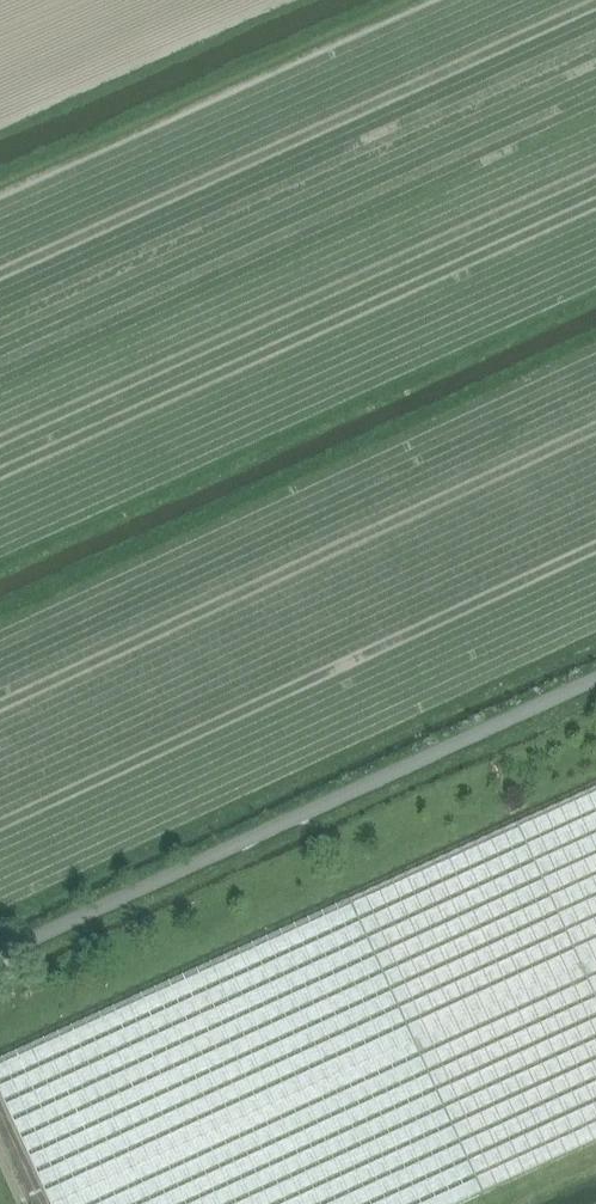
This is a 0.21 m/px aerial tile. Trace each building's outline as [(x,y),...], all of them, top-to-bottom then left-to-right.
[(0,1059),(0,1093),(51,1203),(460,1203),(595,1142),(595,789),(0,1059)]
